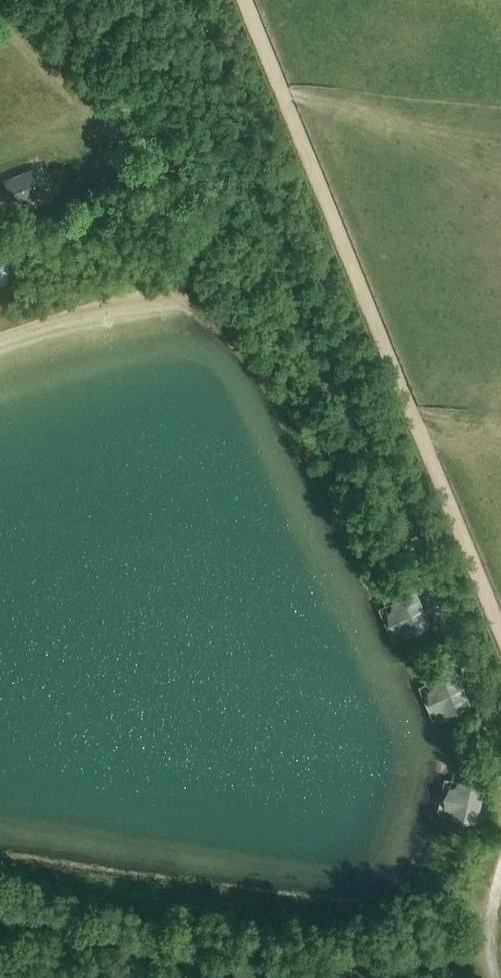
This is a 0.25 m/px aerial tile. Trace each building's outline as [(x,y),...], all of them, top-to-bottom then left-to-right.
[(44,194),(34,167),(3,179),(14,205),(44,194)] [(0,242),(0,283),(10,282),(3,241),(0,242)] [(417,591),(379,608),(392,640),(431,623),(417,591)] [(457,670),(419,687),(432,718),(470,702),(457,670)] [(485,787),(444,780),(437,814),(478,821),(485,787)]
